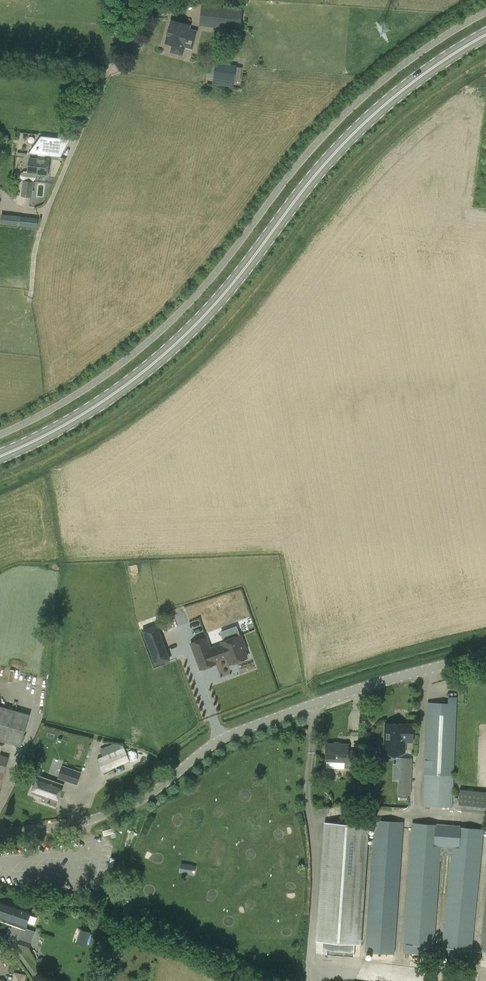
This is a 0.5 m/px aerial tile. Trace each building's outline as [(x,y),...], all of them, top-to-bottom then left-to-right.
[(202,6),(200,22),(214,23),(214,26),(239,29),(241,9),(202,6)] [(169,28),(165,43),(173,45),(171,51),(182,54),(184,47),(183,47),(184,42),(193,44),(196,31),(189,29),(190,25),(172,21),(170,29),(169,28)] [(213,79),(234,82),(237,65),(215,62),(213,79)] [(37,150),(37,154),(38,154),(45,155),(60,156),(68,143),(62,142),(63,138),(41,136),(38,140),(37,146),(36,146),(36,150),(37,150)] [(24,171),(19,175),(23,180),(21,196),(32,197),(33,181),(36,177),(37,174),(47,175),(49,159),(45,159),(45,155),(38,154),(37,158),(30,157),(28,172),(24,171)] [(37,228),(38,218),(1,214),(0,219),(0,223),(37,228)] [(238,620),(242,632),(254,628),(249,616),(238,620)] [(142,630),(155,665),(170,659),(157,624),(142,630)] [(223,636),(239,632),(238,626),(221,629),(223,636)] [(247,657),(240,635),(222,642),(222,644),(210,648),(206,637),(191,643),(200,669),(215,663),(215,661),(227,657),(228,660),(235,658),(236,661),(247,657)] [(422,805),(453,807),(458,697),(449,696),(448,703),(427,702),(422,805)] [(21,745),(29,715),(0,706),(0,739),(21,745)] [(386,723),(385,740),(385,748),(404,749),(404,741),(412,741),(413,725),(386,723)] [(326,743),(326,760),(326,767),(344,768),(345,766),(355,767),(355,750),(349,750),(349,744),(326,743)] [(130,761),(124,747),(97,758),(103,772),(130,761)] [(398,794),(411,794),(412,752),(399,752),(398,794)] [(9,757),(0,754),(0,789),(9,757)] [(64,781),(77,786),(82,774),(69,769),(64,781)] [(43,797),(42,800),(56,806),(63,784),(38,775),(32,793),(43,797)] [(461,788),(459,803),(472,805),(471,809),(485,811),(485,791),(461,788)] [(315,941),(323,942),(322,954),(353,956),(354,944),(361,944),(369,820),(355,819),(355,824),(324,822),(315,941)] [(365,951),(395,954),(404,822),(374,820),(365,951)] [(412,823),(403,952),(434,954),(441,846),(452,847),(441,954),(472,957),(484,829),(412,823)] [(196,864),(181,861),(179,872),(194,874),(196,864)] [(25,928),(32,909),(0,897),(0,919),(25,928)] [(86,945),(92,932),(81,928),(76,941),(86,945)] [(31,943),(20,939),(17,947),(28,951),(31,943)] [(14,972),(12,980),(25,980),(26,975),(14,972)]
